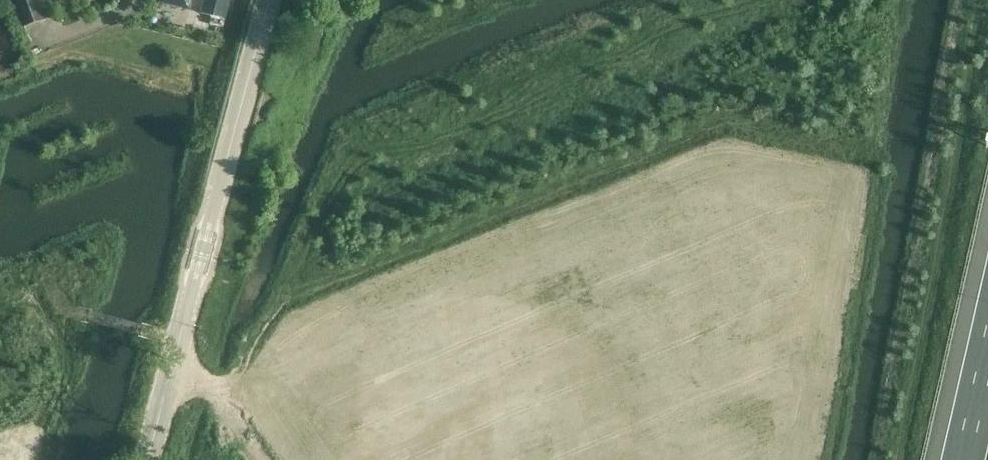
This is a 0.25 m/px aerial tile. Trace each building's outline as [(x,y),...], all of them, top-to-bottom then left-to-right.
[(20,29),(33,24),(45,19),(38,0),(10,0),(20,29)] [(158,4),(188,11),(191,0),(159,0),(158,4)] [(229,0),(203,0),(200,14),(224,20),(229,0)] [(12,49),(5,33),(0,35),(0,54),(12,49)]
